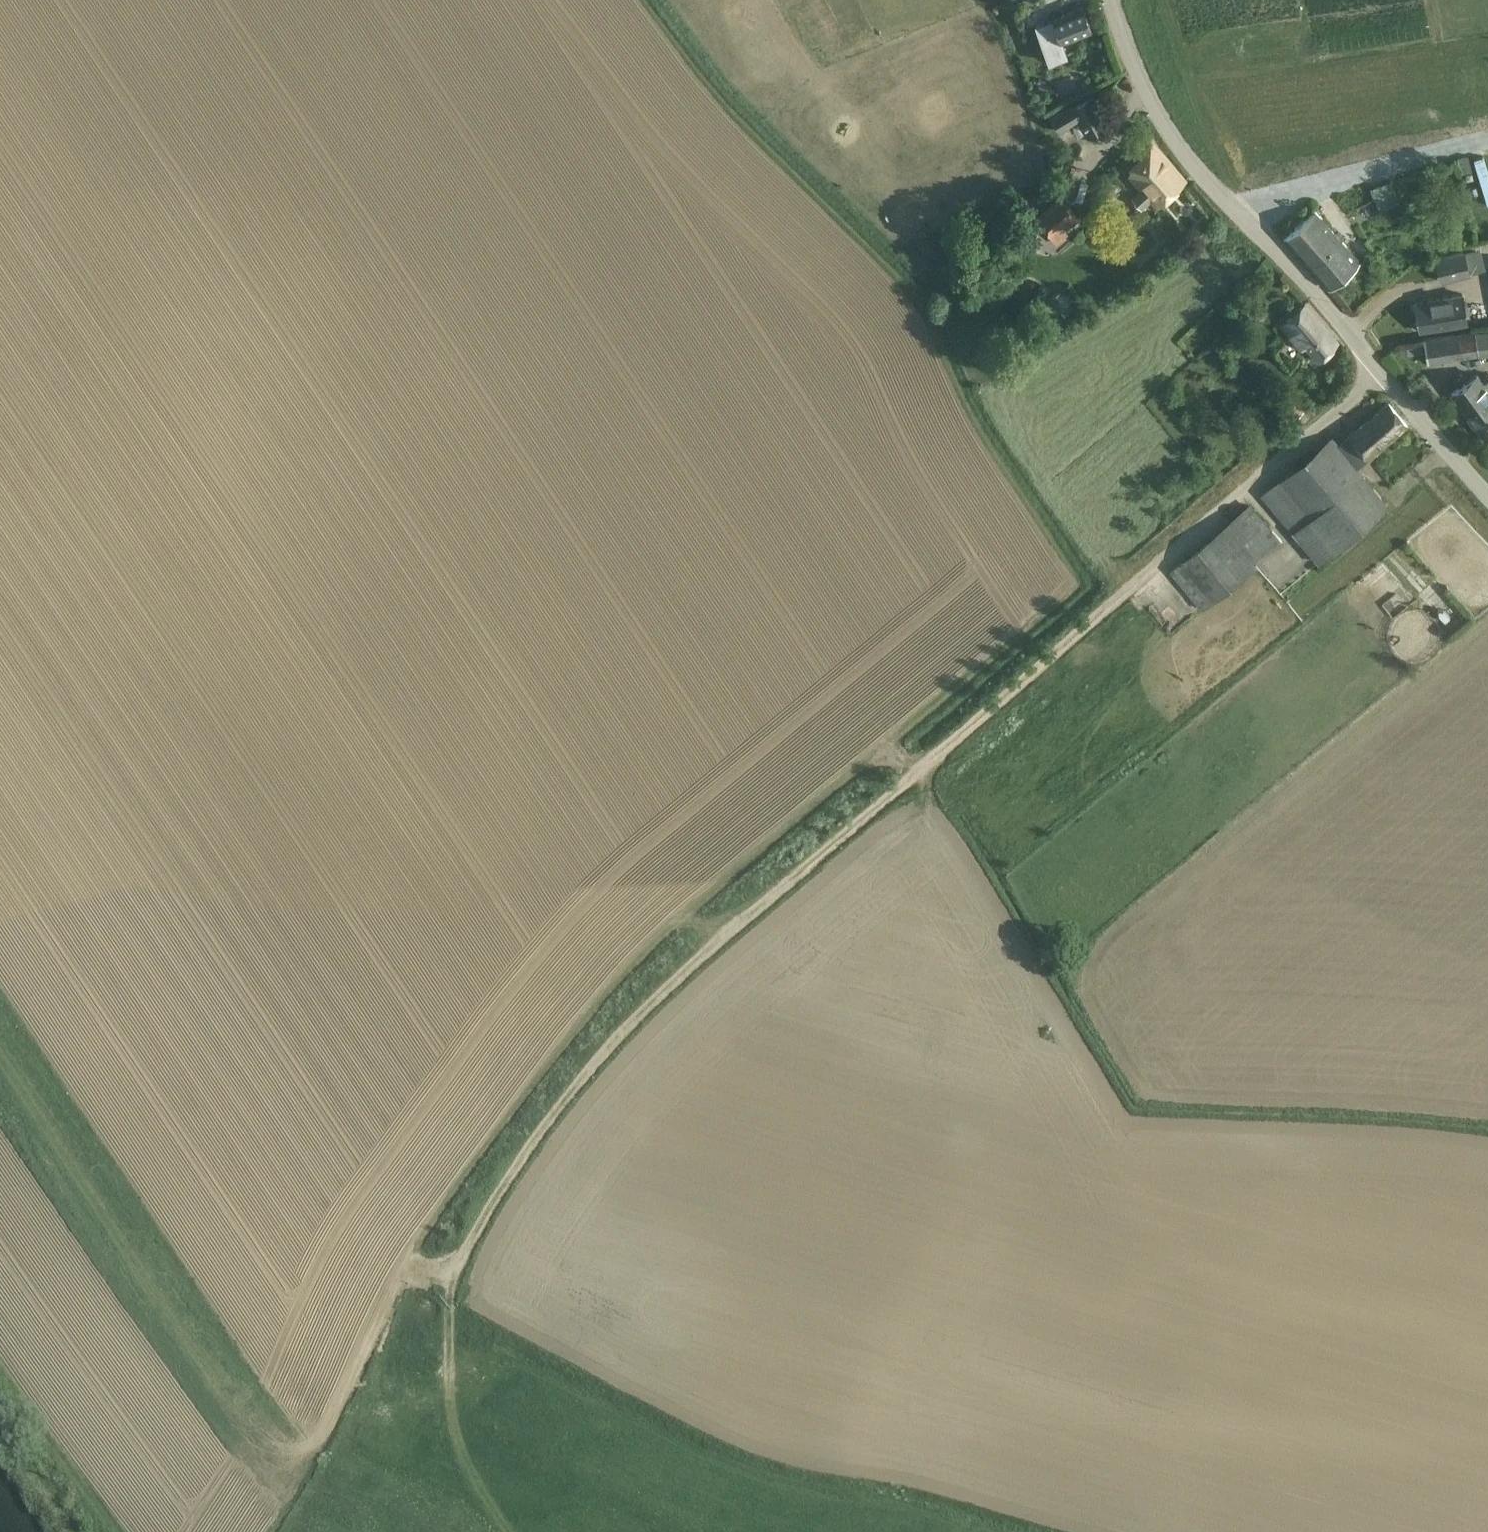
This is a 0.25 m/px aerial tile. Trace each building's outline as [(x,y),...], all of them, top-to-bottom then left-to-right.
[(1054,18),(1036,25),(1049,62),(1067,56),(1062,41),(1091,31),(1084,8),(1054,18)] [(1074,107),(1072,104),(1051,115),(1060,131),(1078,121),(1086,136),(1108,123),(1093,97),(1074,107)] [(1130,199),(1142,210),(1152,200),(1157,206),(1185,182),(1151,144),(1140,154),(1147,162),(1131,177),(1141,188),(1130,199)] [(1034,219),(1057,244),(1068,234),(1066,231),(1080,219),(1075,213),(1076,212),(1067,202),(1066,202),(1060,196),(1034,219)] [(1359,260),(1315,211),(1284,238),(1327,288),(1359,260)] [(1471,275),(1466,252),(1436,259),(1436,260),(1441,282),(1471,275)] [(1467,323),(1462,293),(1415,302),(1420,332),(1467,323)] [(1282,326),(1317,361),(1338,343),(1305,305),(1282,326)] [(1475,330),(1423,339),(1429,364),(1479,356),(1487,355),(1487,329),(1475,330)] [(1485,439),(1487,437),(1487,378),(1483,382),(1478,375),(1452,394),(1485,439)] [(1389,403),(1339,444),(1358,467),(1408,427),(1389,403)] [(1292,533),(1319,564),(1389,507),(1362,474),(1363,474),(1338,442),(1333,436),(1260,495),(1289,530),(1292,533)] [(1182,588),(1202,611),(1258,566),(1254,561),(1279,539),(1250,504),(1166,575),(1179,590),(1182,588)]
